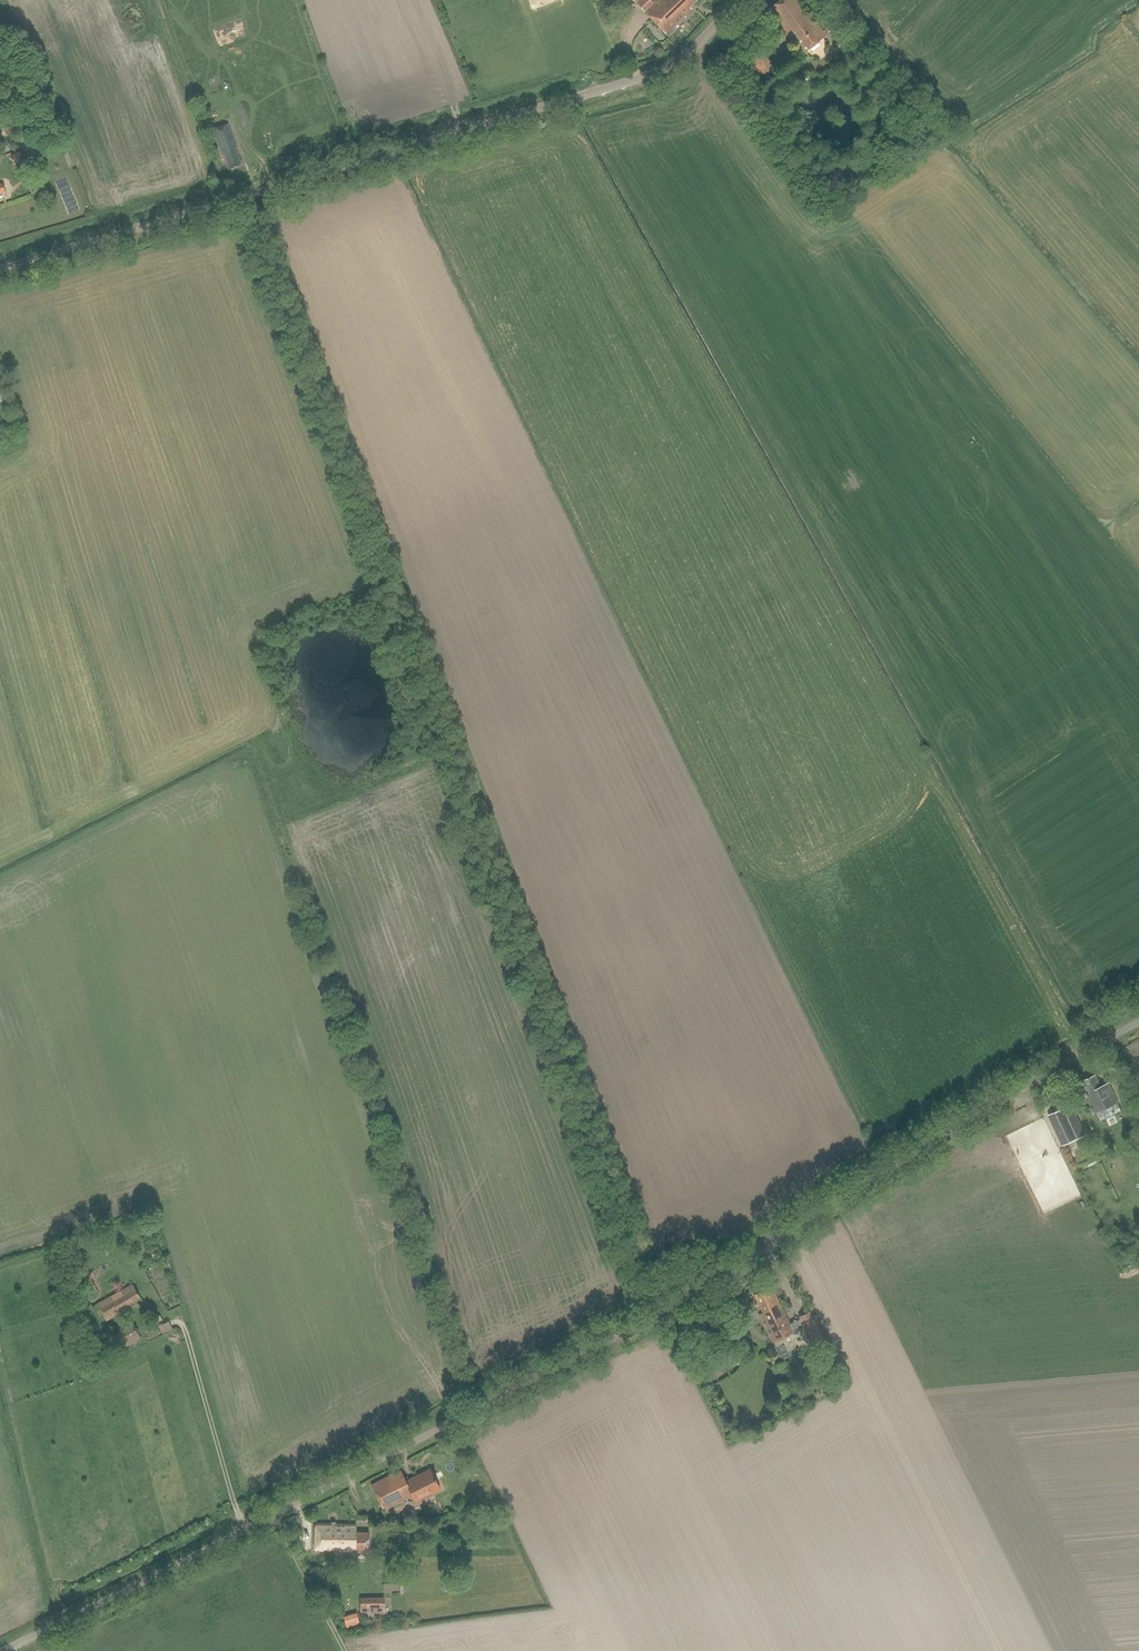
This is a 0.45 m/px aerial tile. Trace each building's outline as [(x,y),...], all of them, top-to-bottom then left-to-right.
[(696,0),(657,0),(654,3),(652,0),(639,0),(636,3),(666,33),(691,9),(689,7),(696,0)] [(824,36),(799,0),(777,0),(766,8),(800,54),(824,36)] [(775,67),(758,45),(745,55),(750,62),(746,64),(751,71),(755,68),(761,77),(775,67)] [(7,97),(9,105),(33,98),(30,90),(7,97)] [(11,119),(3,121),(7,135),(14,132),(11,119)] [(229,167),(241,163),(235,145),(237,144),(229,123),(213,128),(222,151),(223,150),(229,167)] [(1103,1086),(1098,1075),(1082,1082),(1089,1096),(1097,1114),(1121,1103),(1111,1083),(1103,1086)] [(1079,1118),(1072,1102),(1058,1108),(1059,1110),(1057,1111),(1061,1120),(1063,1119),(1066,1124),(1079,1118)] [(158,1246),(150,1250),(154,1257),(162,1253),(158,1246)] [(122,1306),(139,1297),(132,1285),(120,1292),(119,1291),(97,1304),(106,1321),(124,1310),(122,1306)] [(756,1295),(765,1313),(761,1315),(776,1343),(796,1333),(795,1331),(806,1325),(816,1346),(826,1340),(811,1311),(801,1316),(802,1319),(792,1324),(773,1287),(756,1295)] [(162,1324),(165,1332),(175,1327),(171,1320),(162,1324)] [(133,1324),(114,1335),(122,1349),(141,1338),(133,1324)] [(722,1328),(714,1333),(723,1348),(731,1343),(722,1328)] [(731,1349),(730,1363),(740,1363),(740,1358),(743,1358),(743,1353),(740,1353),(740,1350),(731,1349)] [(709,1374),(704,1377),(707,1383),(712,1380),(709,1374)] [(385,1510),(414,1495),(417,1500),(435,1491),(432,1485),(438,1483),(437,1481),(438,1480),(436,1478),(435,1478),(432,1470),(408,1482),(402,1470),(372,1485),(385,1510)] [(316,1551),(328,1551),(356,1552),(356,1549),(371,1549),(371,1533),(358,1533),(358,1524),(316,1523),(316,1551)] [(385,1598),(361,1598),(361,1612),(385,1612),(385,1598)] [(361,1622),(359,1612),(348,1615),(350,1624),(361,1622)]
